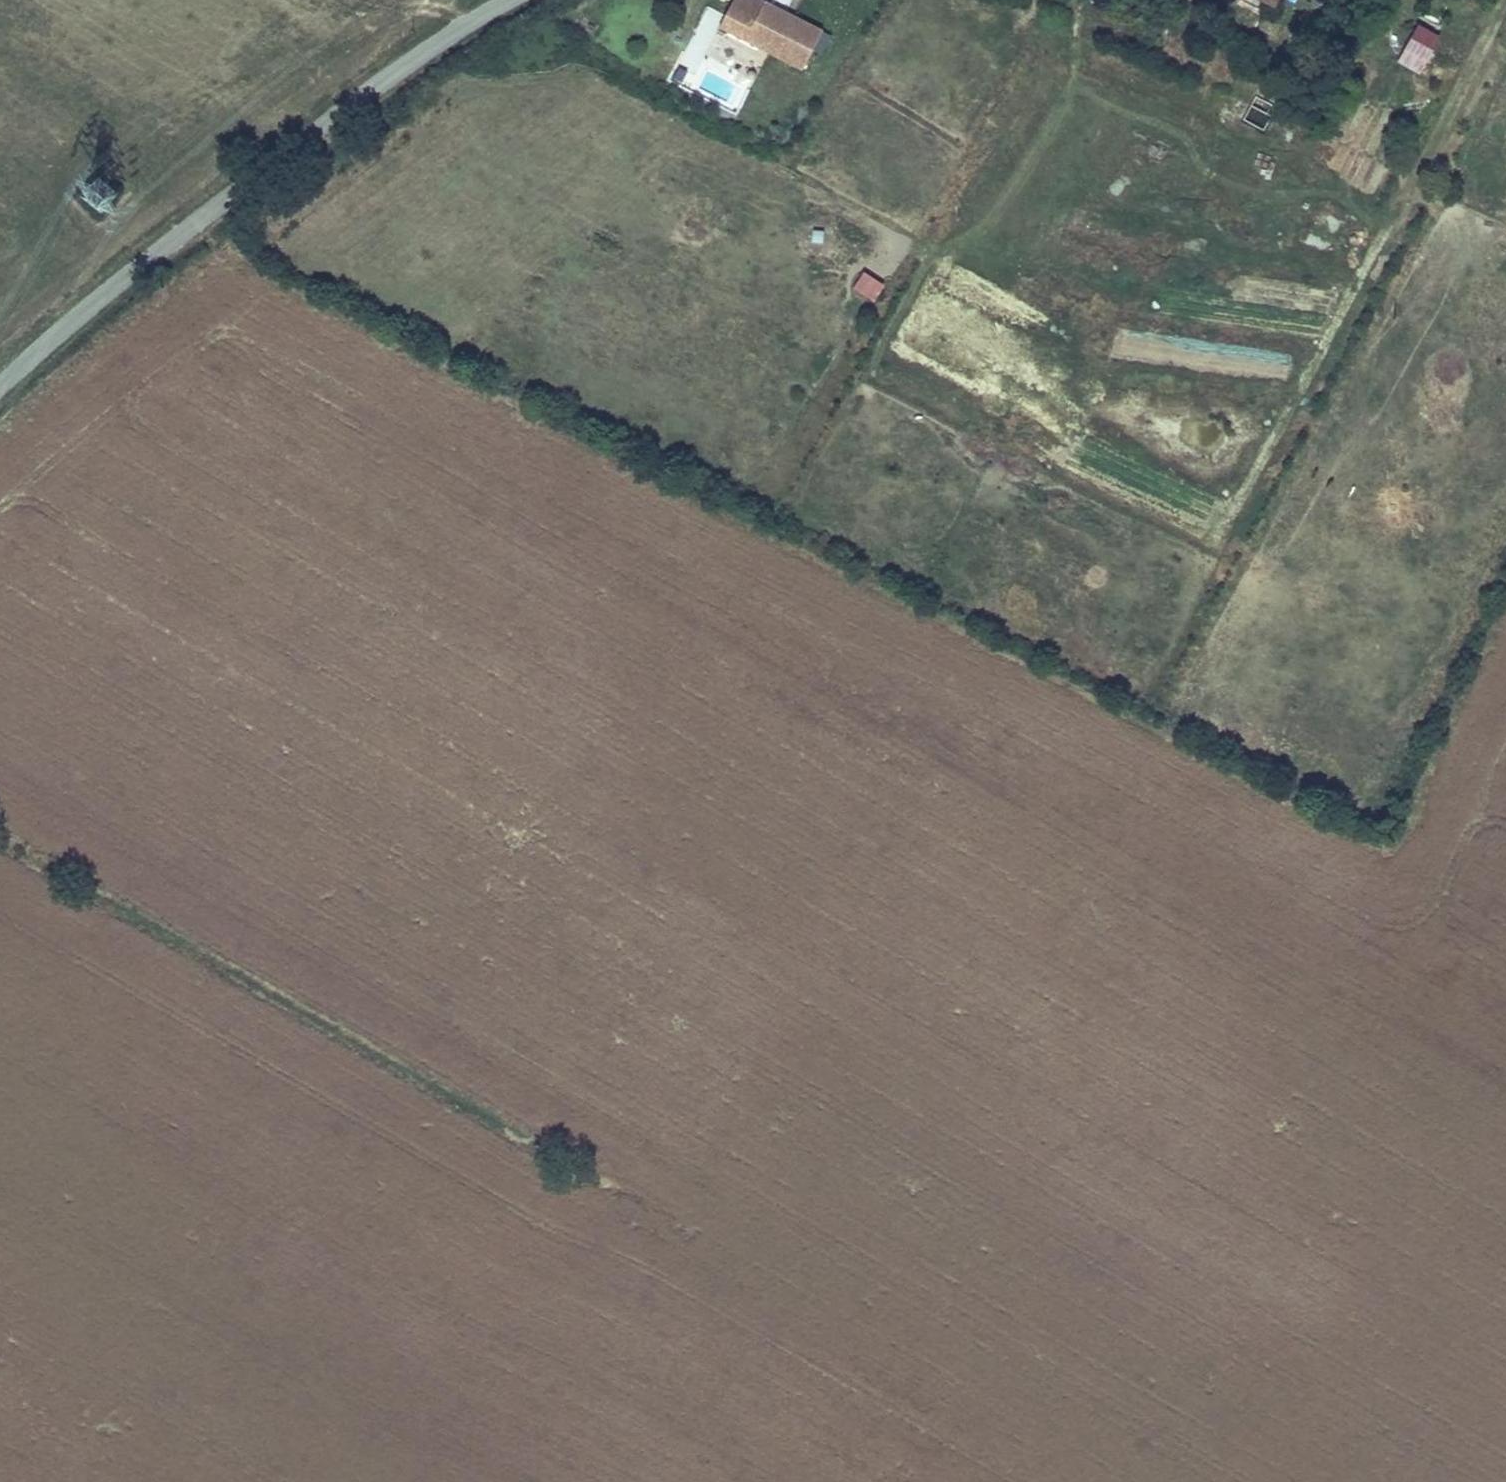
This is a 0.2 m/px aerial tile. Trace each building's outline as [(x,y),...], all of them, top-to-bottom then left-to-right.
[(802,74),(821,35),(749,0),(735,0),(724,22),(750,35),(744,46),(802,74)] [(1278,0),(1258,0),(1274,8),(1278,0)] [(744,46),(750,35),(724,22),(719,34),(744,46)] [(874,305),(884,286),(862,274),(852,294),(874,305)]
